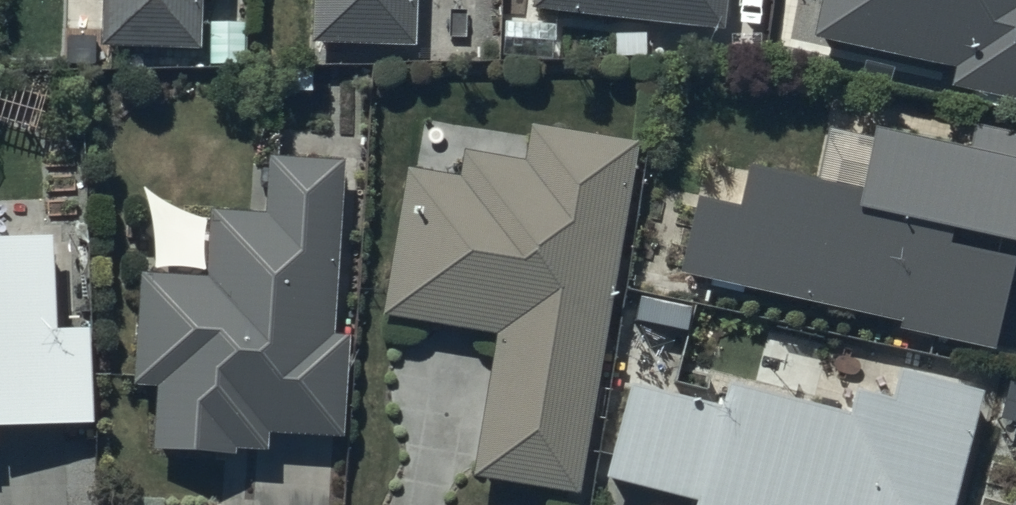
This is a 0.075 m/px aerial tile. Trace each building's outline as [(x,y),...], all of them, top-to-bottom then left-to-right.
[(100,47),(199,50),(200,0),(102,0),(100,47)] [(312,44),(422,45),(422,0),(312,0),(312,44)] [(523,19),(728,35),(731,0),(525,0),(523,19)] [(811,38),(953,67),(949,86),(1015,99),(1015,0),(819,0),(811,38)] [(740,207),(700,198),(684,273),(903,321),(901,330),(993,351),(1014,261),(952,247),(955,230),(1015,244),(1015,134),(978,125),(972,151),(878,130),(864,191),(750,165),(740,207)] [(463,178),(411,169),(387,315),(498,334),(475,472),(579,490),(636,144),(536,127),(530,162),(467,152),(463,178)] [(209,274),(139,270),(133,385),(158,387),(155,446),(269,453),(270,438),(344,442),(351,335),(334,334),(344,165),(273,161),(270,214),(212,211),(209,274)] [(95,428),(94,328),(56,329),(55,237),(0,237),(0,429),(95,428)] [(631,381),(606,478),(698,502),(697,504),(954,504),(984,391),(899,369),(892,396),(855,387),(847,418),(728,387),(723,405),(631,381)]
